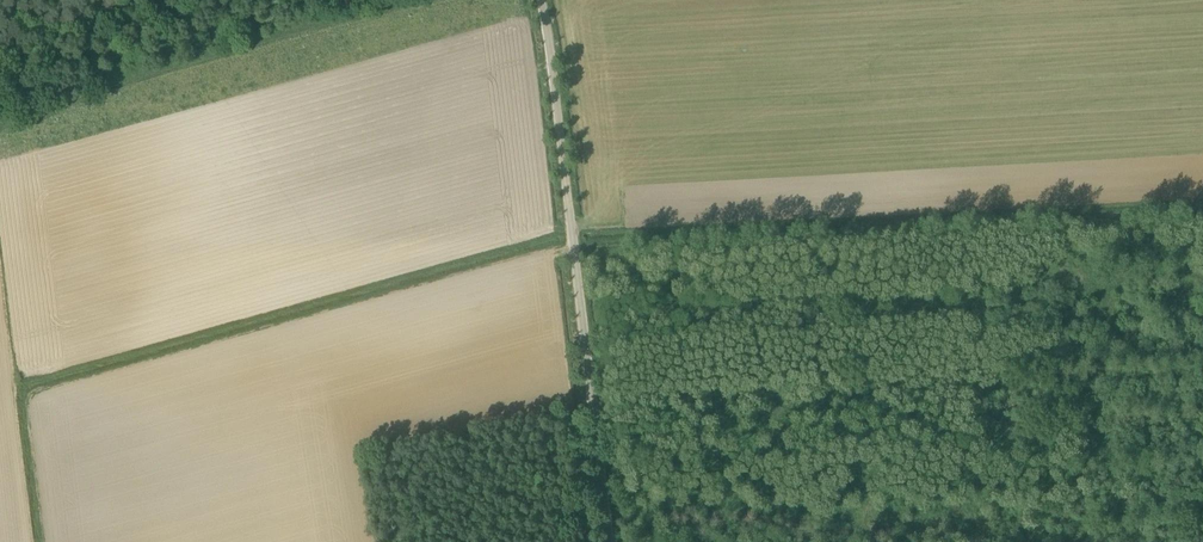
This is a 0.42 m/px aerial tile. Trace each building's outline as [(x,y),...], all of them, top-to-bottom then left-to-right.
[(360,541),(370,541),(368,532),(358,534),(360,541)]
